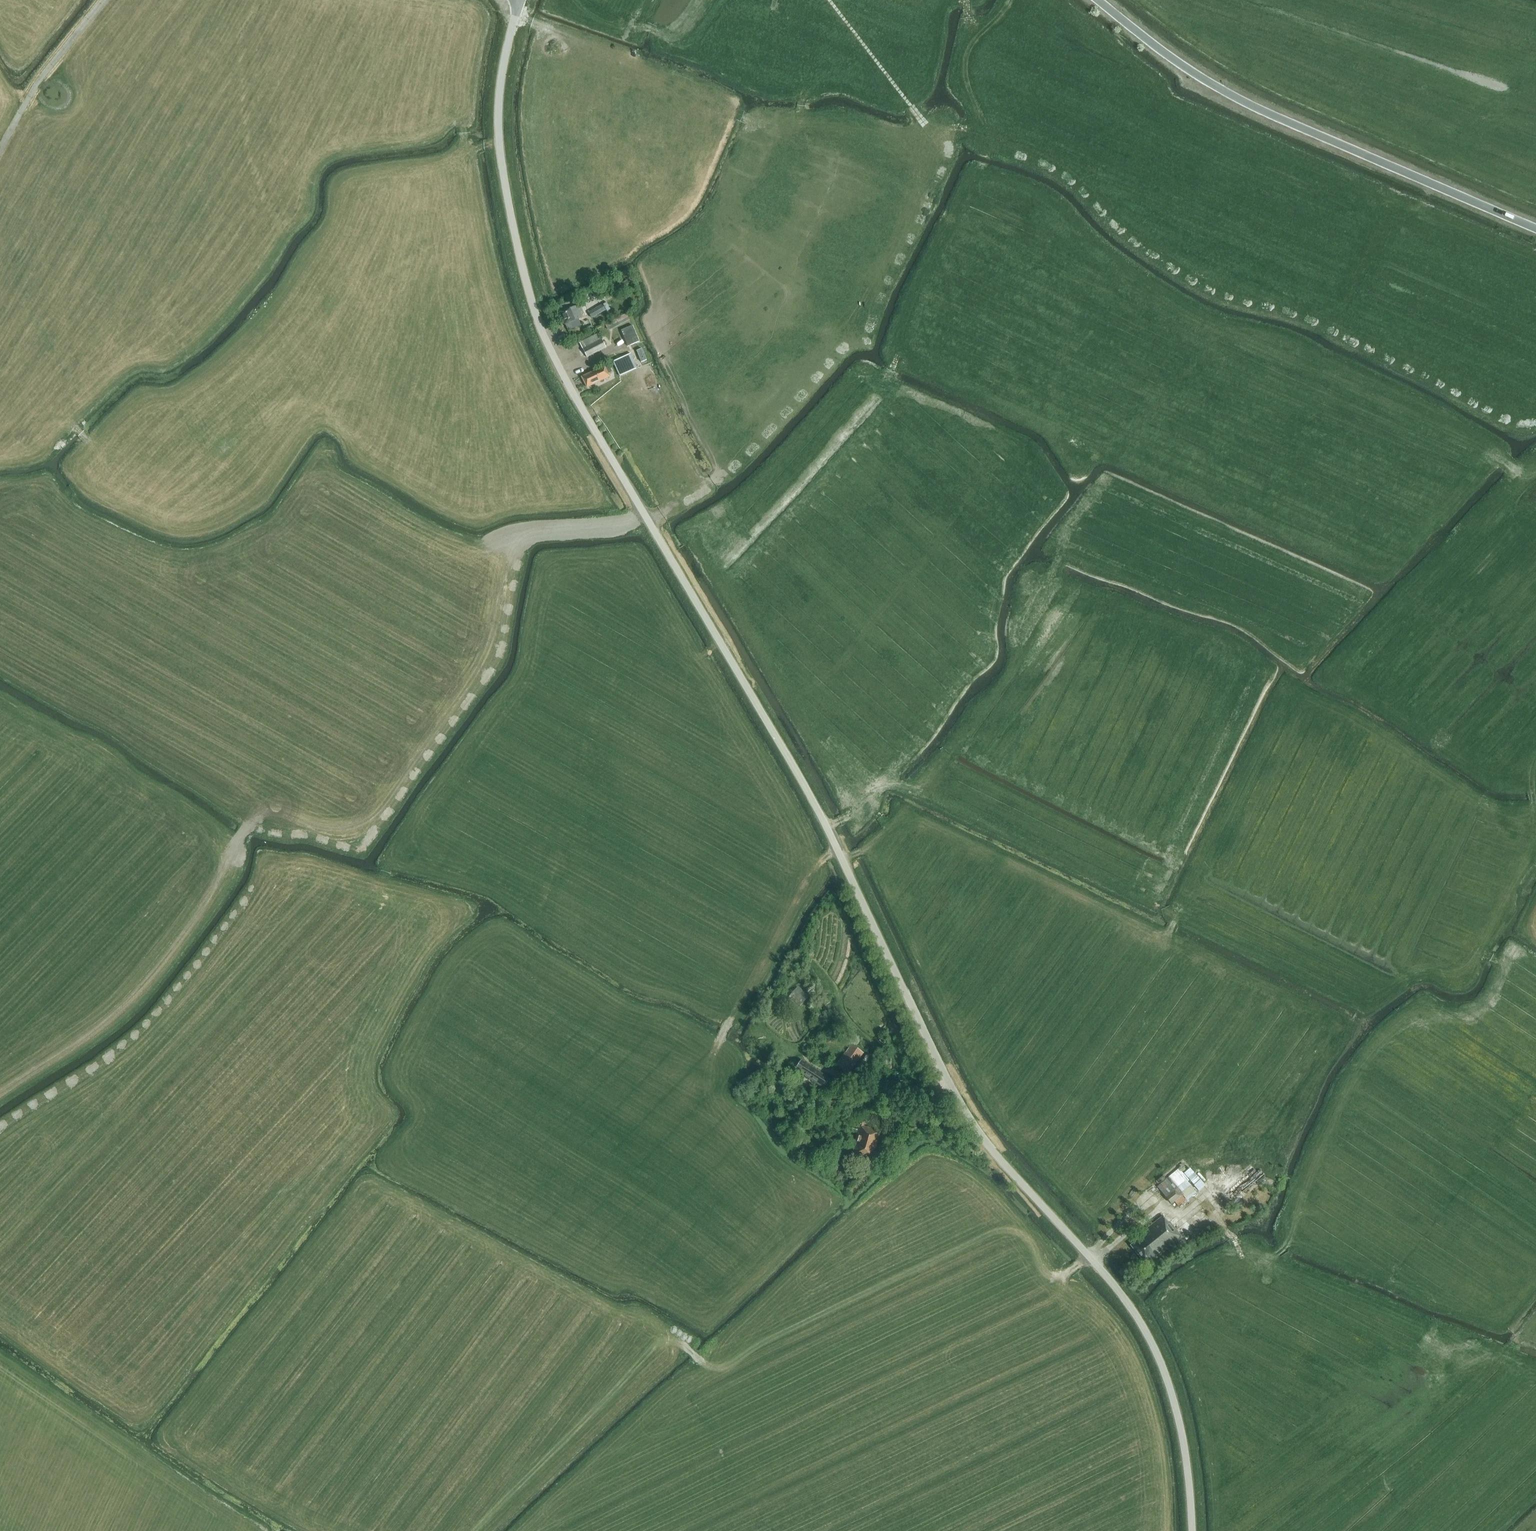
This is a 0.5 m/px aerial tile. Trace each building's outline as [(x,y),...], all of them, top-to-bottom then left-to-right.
[(632,288),(628,280),(617,285),(621,293),(632,288)] [(606,310),(602,304),(588,312),(592,318),(606,310)] [(583,317),(578,306),(574,307),(570,308),(560,312),(565,325),(567,330),(581,325),(578,319),(583,317)] [(620,323),(630,318),(628,313),(618,318),(620,323)] [(599,334),(590,338),(589,339),(580,343),(587,358),(606,348),(599,334)] [(620,376),(637,369),(631,354),(614,361),(620,376)] [(609,377),(608,374),(612,372),(608,363),(604,365),(604,366),(601,368),(602,369),(582,378),(587,387),(609,377)] [(242,826),(240,831),(252,836),(254,831),(242,826)] [(808,995),(796,986),(788,998),(800,1007),(808,995)] [(849,1073),(863,1053),(851,1045),(837,1065),(849,1073)] [(830,1079),(801,1060),(795,1069),(824,1088),(830,1079)] [(826,1100),(822,1108),(827,1109),(832,1110),(836,1110),(836,1102),(833,1102),(829,1102),(826,1100)] [(861,1120),(859,1125),(853,1145),(855,1146),(853,1155),(873,1160),(881,1130),(864,1126),(865,1121),(861,1120)] [(1186,1200),(1196,1193),(1187,1182),(1188,1181),(1179,1170),(1157,1186),(1165,1197),(1171,1204),(1174,1202),(1178,1206),(1186,1200)] [(1202,1183),(1195,1173),(1188,1179),(1196,1188),(1202,1183)] [(1147,1266),(1182,1238),(1170,1222),(1169,1223),(1163,1216),(1146,1229),(1147,1231),(1141,1235),(1142,1236),(1131,1245),(1147,1266)]
